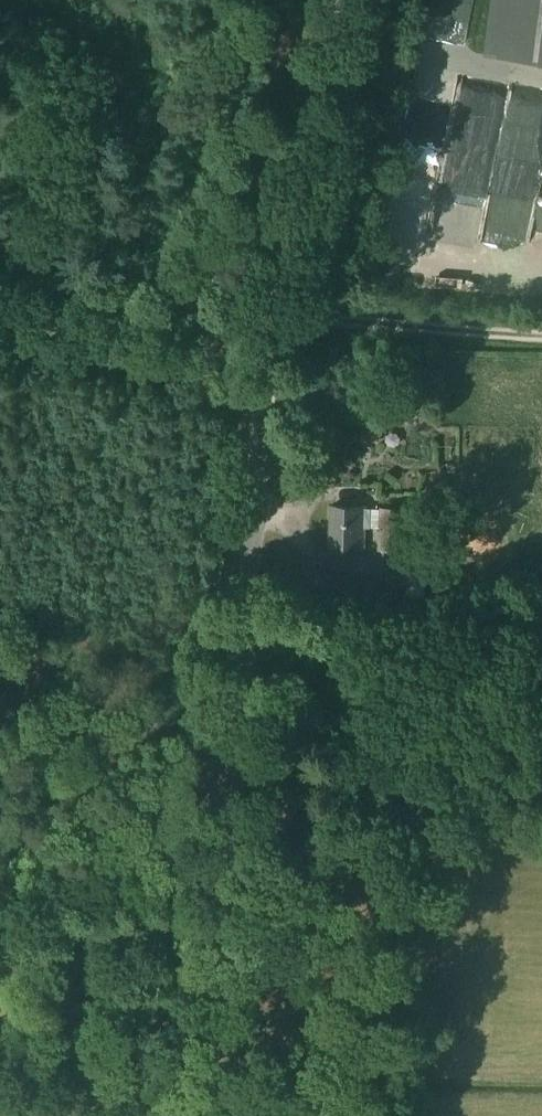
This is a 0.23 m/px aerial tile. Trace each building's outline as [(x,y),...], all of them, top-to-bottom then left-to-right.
[(484,56),(541,63),(541,0),(491,0),(484,56)] [(369,528),(369,527),(378,527),(378,508),(366,508),(366,507),(331,506),(329,549),(365,549),(365,528),(369,528)] [(400,508),(380,507),(378,550),(398,551),(400,508)] [(406,577),(386,577),(386,590),(406,590),(406,577)]
